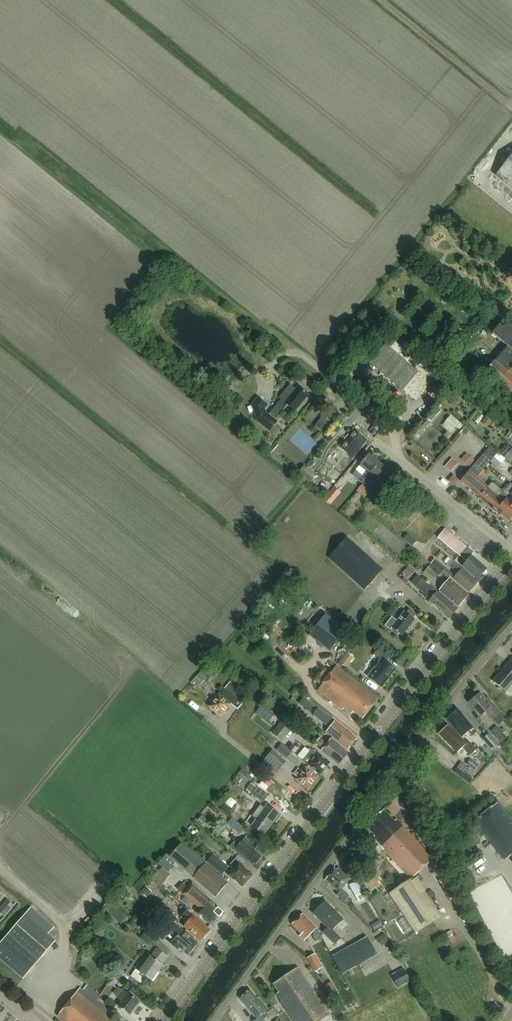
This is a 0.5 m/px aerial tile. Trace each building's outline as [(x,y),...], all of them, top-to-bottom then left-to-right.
[(495,176),(511,190),(511,155),(495,176)] [(511,370),(510,371),(507,368),(511,362),(511,331),(502,322),(492,334),(508,348),(495,363),(494,362),(485,372),(511,395),(511,371),(511,370)] [(437,377),(395,342),(389,348),(386,345),(369,364),(402,393),(403,391),(416,402),(437,377)] [(275,421),(276,421),(288,406),(295,412),(308,395),(298,387),(286,403),(281,399),(268,416),(263,411),(267,406),(258,398),(252,406),(258,422),(270,431),(277,423),(275,421)] [(446,403),(454,411),(461,404),(453,396),(446,403)] [(431,423),(441,411),(438,409),(428,420),(431,423)] [(444,424),(454,433),(463,422),(453,414),(444,424)] [(324,435),(333,425),(323,417),(315,427),(324,435)] [(422,432),(428,425),(426,423),(419,430),(422,432)] [(353,458),(367,441),(353,430),(339,446),(353,458)] [(271,453),(274,456),(281,449),(277,446),(271,453)] [(480,473),(497,454),(491,447),(473,467),(460,482),(493,510),(494,509),(505,496),(502,494),(503,492),(492,482),(487,487),(476,477),(480,473)] [(469,467),(474,461),(466,454),(462,460),(469,467)] [(367,470),(358,481),(363,484),(379,463),(369,455),(361,465),(367,470)] [(445,467),(451,472),(458,464),(452,459),(445,467)] [(328,461),(324,466),(339,478),(343,473),(328,461)] [(379,463),(363,484),(367,488),(376,477),(382,482),(390,472),(379,463)] [(308,484),(315,475),(303,466),(296,475),(308,484)] [(507,498),(505,496),(494,509),(493,510),(499,516),(501,514),(510,522),(511,519),(511,502),(507,498)] [(405,518),(411,524),(423,511),(417,505),(405,518)] [(462,566),(478,580),(487,570),(471,555),(474,552),(469,547),(468,548),(445,529),(438,538),(460,557),(461,556),(466,561),(462,566)] [(404,539),(413,546),(417,542),(408,534),(404,539)] [(364,592),(382,571),(346,539),(328,559),(364,592)] [(428,569),(431,565),(420,555),(417,559),(428,569)] [(449,579),(453,575),(435,560),(431,565),(442,573),(449,579)] [(454,579),(468,592),(477,582),(456,563),(451,568),(458,574),(454,579)] [(437,579),(442,573),(431,565),(428,569),(427,570),(437,579)] [(440,591),(459,607),(469,596),(449,579),(440,591)] [(458,609),(422,580),(416,587),(431,600),(430,601),(441,611),(449,618),(450,619),(458,609)] [(381,588),(391,595),(396,589),(386,581),(381,588)] [(392,628),(401,636),(415,620),(413,618),(416,615),(409,610),(407,613),(405,612),(397,621),(392,617),(385,626),(390,630),(392,628)] [(333,619),(325,630),(341,642),(349,632),(333,619)] [(300,640),(291,648),(299,657),(308,648),(300,640)] [(368,677),(382,688),(395,670),(386,663),(390,658),(378,649),(373,655),(381,660),(368,677)] [(340,664),(346,668),(353,659),(347,654),(340,664)] [(511,685),(511,659),(493,682),(510,697),(511,695),(511,685)] [(353,712),(363,719),(378,699),(336,665),(317,689),(342,710),(344,708),(351,714),(353,712)] [(195,687),(205,676),(201,672),(191,683),(195,687)] [(209,707),(221,717),(231,705),(238,710),(245,701),(229,688),(227,691),(224,689),(219,695),(209,707)] [(505,721),(499,714),(501,713),(488,699),(486,700),(480,693),(469,703),(481,717),(485,713),(492,721),(493,720),(498,726),(505,721)] [(318,708),(313,715),(326,726),(332,720),(318,708)] [(271,721),(259,710),(253,717),(265,728),(271,721)] [(473,736),(477,733),(458,710),(447,719),(462,738),(469,732),(473,736)] [(277,729),(272,734),(282,742),(292,729),(282,722),(281,723),(279,721),(274,727),(277,729)] [(325,731),(348,751),(357,739),(334,721),(325,731)] [(470,756),(476,750),(468,742),(466,744),(448,725),(445,728),(442,728),(439,730),(439,733),(439,734),(458,753),(463,748),(470,756)] [(490,733),(500,744),(506,739),(496,727),(490,733)] [(482,740),(491,750),(498,744),(489,734),(482,740)] [(339,765),(348,754),(331,740),(327,745),(319,739),(315,744),(323,750),(321,751),(339,765)] [(308,765),(320,775),(330,763),(318,753),(312,749),(302,761),(308,765)] [(267,756),(280,768),(286,761),(272,750),(267,756)] [(471,760),(467,765),(470,767),(474,771),(478,766),(471,760)] [(461,763),(458,768),(466,774),(467,773),(470,776),(474,771),(470,767),(469,769),(461,763)] [(308,790),(318,778),(306,768),(302,772),(299,769),(294,775),(297,778),(296,780),(308,790)] [(462,779),(466,774),(458,768),(454,772),(462,779)] [(251,794),(256,788),(251,784),(246,790),(251,794)] [(251,794),(263,803),(268,796),(256,787),(251,794)] [(505,861),(511,855),(511,821),(498,803),(474,822),(505,861)] [(252,826),(264,835),(280,814),(267,805),(252,826)] [(411,879),(389,894),(405,917),(397,923),(408,938),(416,933),(421,941),(438,930),(432,922),(441,916),(415,876),(432,860),(421,846),(397,820),(395,822),(384,810),(366,827),(375,836),(374,838),(384,849),(383,850),(411,879)] [(230,822),(240,833),(245,829),(234,818),(230,822)] [(230,847),(251,866),(254,863),(256,865),(266,853),(258,846),(256,848),(245,838),(239,845),(235,842),(230,847)] [(176,863),(216,897),(227,884),(181,844),(170,857),(167,854),(158,864),(162,868),(155,877),(163,884),(171,875),(169,873),(172,869),(171,869),(176,863)] [(236,882),(243,887),(253,876),(246,870),(247,869),(235,859),(228,867),(213,855),(207,862),(222,875),(226,871),(230,874),(229,876),(236,882)] [(325,880),(339,892),(336,896),(344,904),(348,899),(344,895),(345,895),(340,891),(351,878),(339,868),(337,870),(335,869),(325,880)] [(367,890),(370,888),(380,881),(374,872),(361,881),(367,890)] [(349,885),(355,896),(362,892),(356,882),(349,885)] [(220,907),(219,909),(209,900),(210,898),(193,883),(183,894),(201,909),(197,914),(211,926),(218,917),(220,919),(225,912),(220,907)] [(14,905),(7,899),(0,908),(0,913),(5,917),(14,905)] [(335,945),(341,939),(333,930),(343,920),(325,901),(313,913),(327,929),(323,933),(335,945)] [(121,911),(110,902),(104,910),(114,918),(121,911)] [(0,944),(0,958),(24,979),(55,942),(48,935),(54,928),(31,908),(0,944)] [(184,927),(201,941),(210,930),(187,911),(181,918),(187,923),(184,927)] [(322,939),(317,929),(303,914),(292,925),(302,935),(300,936),(304,941),(312,934),(314,936),(313,937),(316,942),(322,939)] [(179,949),(188,956),(198,944),(169,920),(165,925),(175,934),(172,937),(175,940),(171,945),(178,950),(179,949)] [(142,926),(155,937),(159,933),(146,921),(142,926)] [(383,926),(380,921),(371,925),(375,931),(383,926)] [(389,941),(384,935),(379,939),(383,945),(389,941)] [(163,944),(154,936),(149,941),(158,949),(163,944)] [(367,937),(332,957),(342,974),(377,955),(367,937)] [(140,985),(146,977),(152,981),(163,965),(162,964),(168,957),(157,949),(151,956),(138,973),(136,971),(131,978),(140,985)] [(315,972),(323,967),(315,954),(307,958),(315,972)] [(330,1015),(298,968),(273,984),(279,992),(276,994),(281,1001),(281,1002),(294,1020),(321,1020),(330,1015)] [(397,988),(409,982),(403,970),(391,976),(397,988)] [(109,1018),(112,1015),(94,1001),(98,996),(87,986),(83,991),(80,988),(58,1016),(63,1020),(112,1020),(109,1018)] [(119,1007),(130,1015),(140,1002),(123,990),(117,998),(122,1002),(119,1007)] [(254,1020),(264,1020),(267,1018),(264,1014),(269,1010),(259,998),(257,1000),(250,991),(240,999),(257,1019),(254,1020)] [(104,1003),(113,1010),(116,1005),(108,999),(104,1003)]
